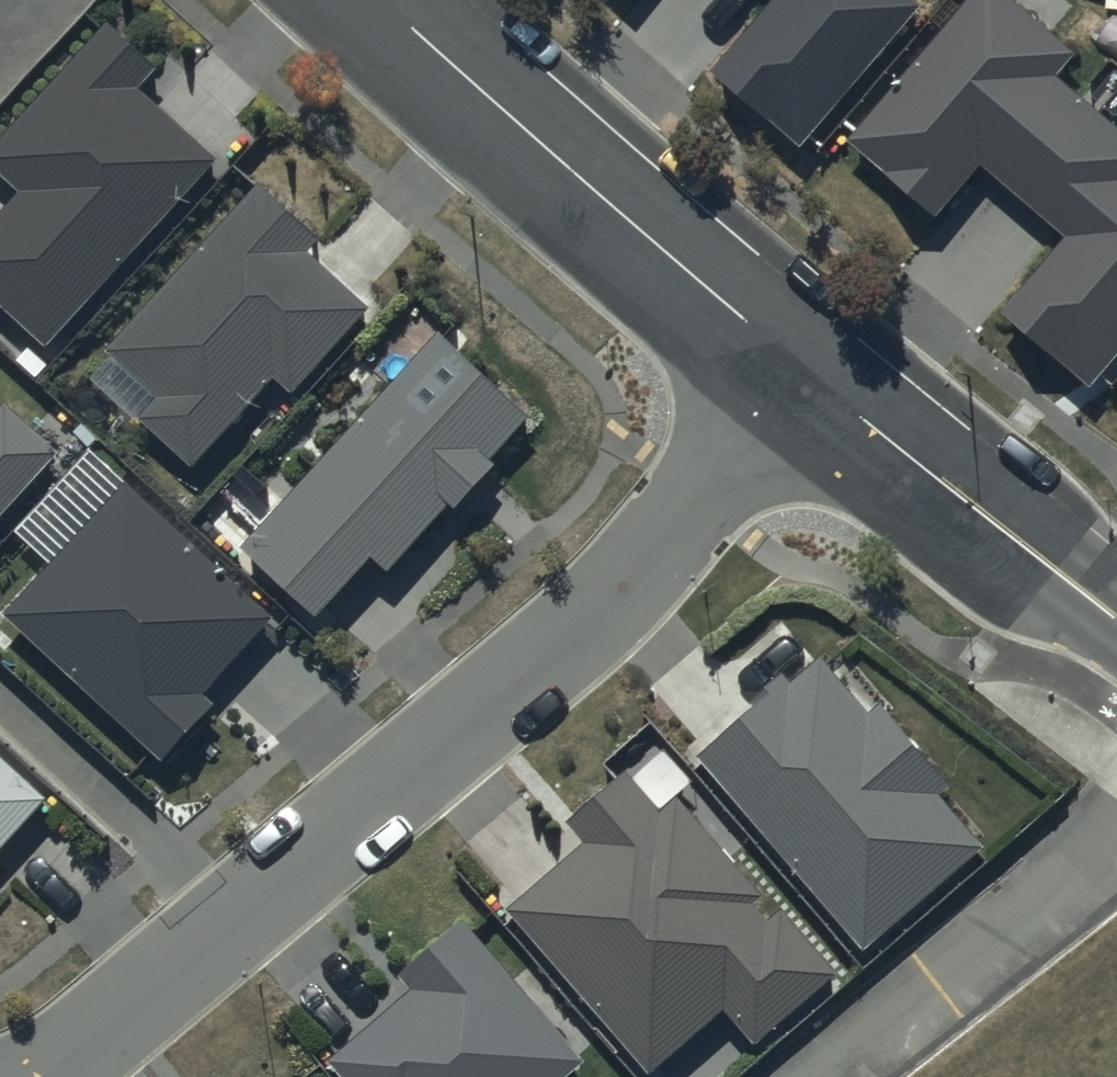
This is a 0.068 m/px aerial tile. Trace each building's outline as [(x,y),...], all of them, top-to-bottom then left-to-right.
[(710,71),(799,147),(919,7),(911,0),(771,0),(710,71)] [(1013,0),(965,0),(847,138),(933,212),(978,160),(1067,235),(1001,312),(1090,388),(1116,356),(1116,130),(1055,76),(1075,53),(1013,0)] [(106,23),(0,140),(0,176),(15,189),(0,206),(0,310),(43,348),(215,159),(137,89),(156,68),(106,23)] [(317,239),(256,183),(104,350),(156,397),(136,420),(190,468),(270,380),(289,397),(369,308),(306,251),(317,239)] [(530,415),(438,332),(244,547),(317,613),(371,554),(388,569),(446,504),(454,511),(495,465),(490,460),(530,415)] [(57,452),(3,403),(0,406),(0,514),(57,452)] [(122,477),(0,611),(0,616),(160,762),(213,704),(202,695),(275,615),(122,477)] [(869,714),(819,656),(700,759),(864,949),(984,846),(941,797),(953,787),(881,704),(869,714)] [(48,799),(0,755),(0,850),(48,799)] [(659,813),(625,773),(566,823),(583,843),(505,909),(648,1076),(720,1016),(752,1053),(843,977),(782,905),(766,919),(751,902),(759,895),(677,798),(659,813)] [(463,922),(400,976),(412,989),(327,1061),(341,1076),(569,1076),(585,1064),(463,922)]
